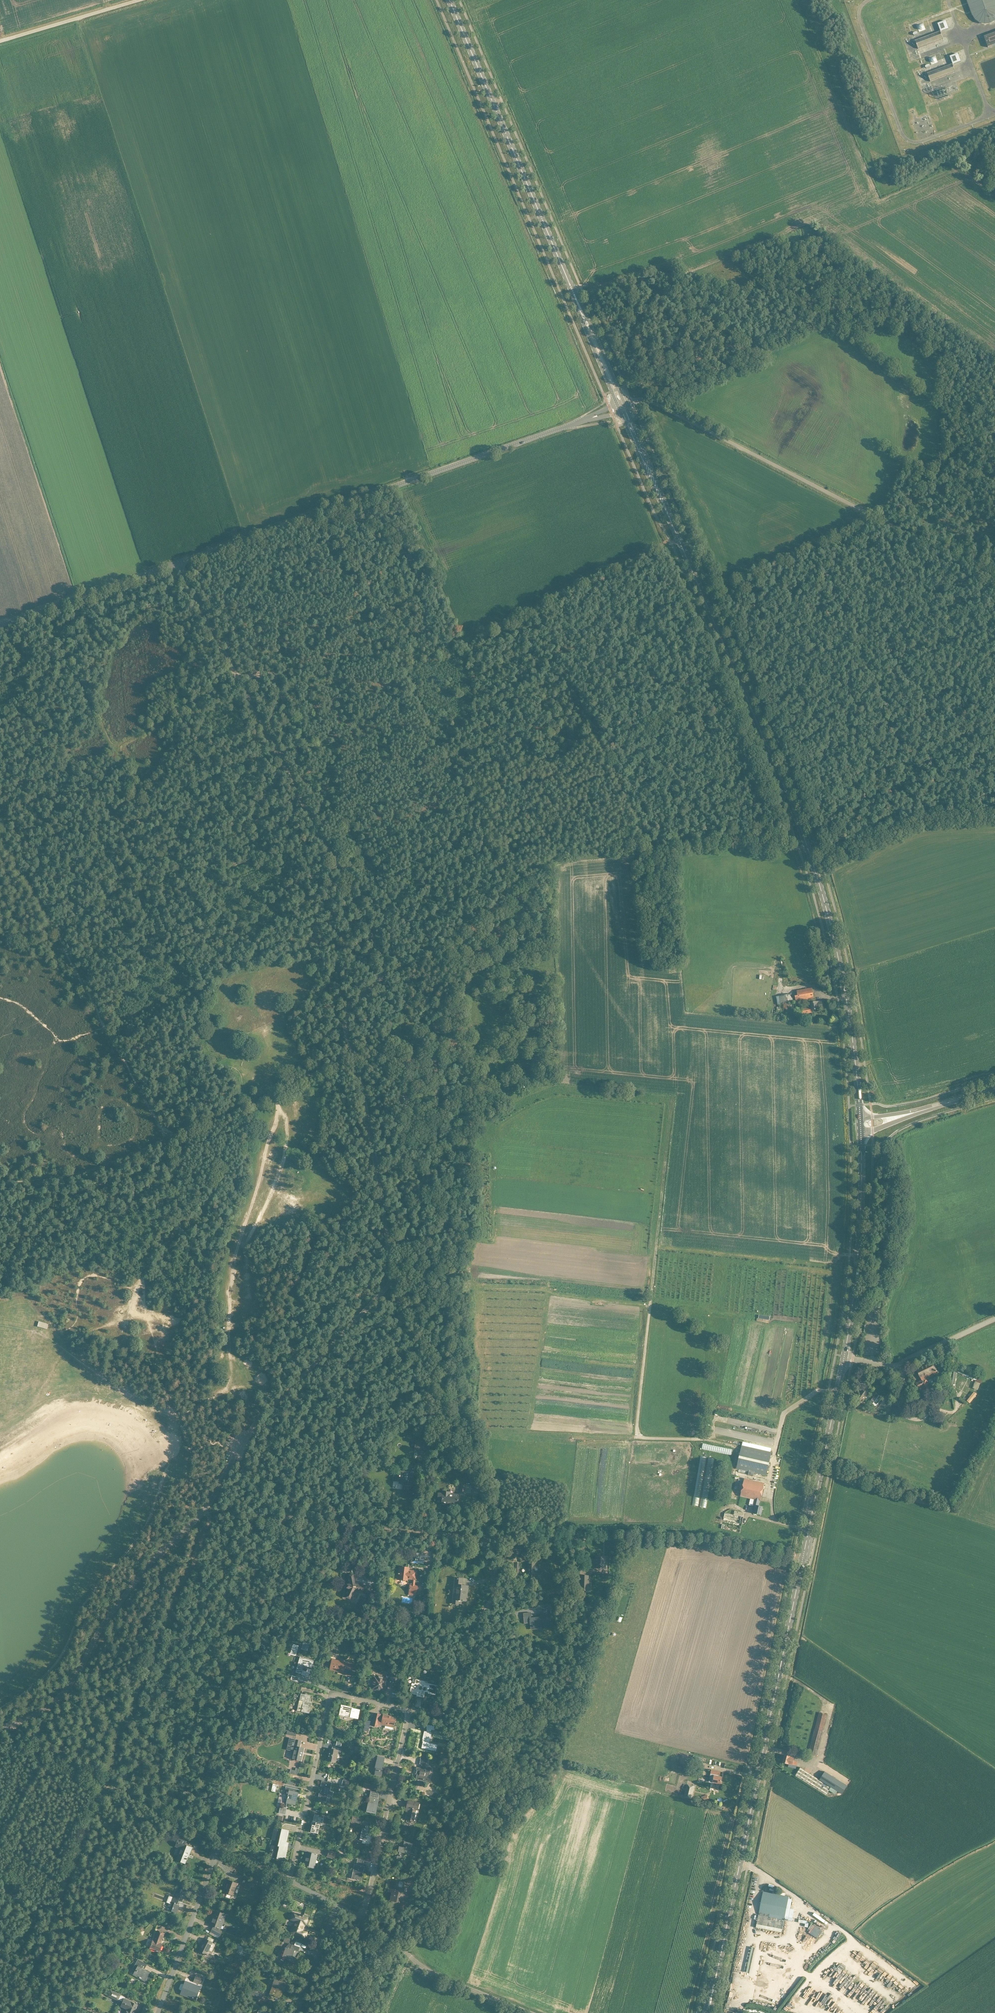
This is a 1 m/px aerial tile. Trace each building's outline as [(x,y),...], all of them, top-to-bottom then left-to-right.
[(990,22),(994,19),(994,18),(994,0),(968,0),(969,1),(974,15),(976,19),(980,22),(985,23),(990,22)] [(949,29),(945,21),(938,24),(941,32),(949,29)] [(940,32),(915,41),(918,49),(943,40),(940,32)] [(988,47),(994,45),(994,33),(984,37),(988,47)] [(960,62),(957,54),(950,57),(953,65),(960,62)] [(927,74),(930,82),(955,72),(952,64),(927,74)] [(801,1014),(807,1013),(812,1012),(812,1010),(823,1008),(822,1003),(820,1004),(820,1001),(813,1003),(812,998),(813,998),(812,988),(807,989),(797,991),(798,996),(795,996),(796,1001),(810,999),(810,1003),(811,1008),(801,1009),(801,1014)] [(793,1002),(792,994),(779,996),(781,1004),(793,1002)] [(922,1381),(916,1384),(918,1389),(920,1388),(923,1395),(932,1391),(927,1380),(938,1374),(933,1362),(916,1370),(922,1381)] [(956,1367),(956,1368),(955,1370),(969,1376),(970,1373),(956,1367)] [(855,1399),(859,1401),(861,1403),(864,1399),(865,1399),(866,1398),(867,1399),(867,1400),(876,1406),(882,1398),(874,1392),(869,1398),(868,1397),(869,1396),(861,1390),(855,1399)] [(974,1391),(966,1401),(970,1404),(977,1394),(974,1391)] [(430,1442),(426,1442),(415,1440),(414,1449),(429,1451),(430,1442)] [(732,1455),(733,1449),(703,1443),(702,1449),(732,1455)] [(772,1452),(767,1451),(742,1446),(737,1469),(749,1472),(748,1474),(754,1476),(754,1473),(766,1475),(772,1452)] [(413,1495),(412,1495),(413,1480),(411,1480),(411,1477),(414,1477),(414,1470),(412,1470),(413,1465),(407,1464),(406,1472),(400,1471),(400,1474),(394,1473),(393,1481),(394,1481),(394,1479),(401,1480),(400,1484),(404,1484),(403,1488),(408,1489),(408,1494),(413,1495)] [(764,1483),(760,1482),(744,1479),(740,1496),(750,1498),(749,1505),(755,1506),(754,1513),(761,1515),(763,1507),(759,1506),(760,1501),(764,1483)] [(457,1505),(458,1500),(459,1500),(459,1497),(458,1497),(458,1495),(449,1495),(449,1492),(443,1492),(443,1494),(438,1494),(438,1499),(442,1500),(442,1504),(447,1504),(447,1503),(451,1504),(457,1505)] [(721,1529),(740,1533),(741,1528),(743,1517),(744,1513),(737,1512),(736,1515),(725,1513),(722,1524),(721,1529)] [(414,1553),(413,1562),(424,1563),(424,1561),(418,1560),(419,1554),(414,1553)] [(592,1568),(607,1569),(607,1565),(605,1565),(605,1557),(595,1557),(595,1559),(592,1559),(592,1564),(592,1568)] [(546,1573),(546,1569),(546,1564),(535,1564),(535,1562),(528,1562),(528,1578),(534,1578),(535,1573),(546,1573)] [(397,1579),(400,1580),(401,1580),(401,1581),(405,1581),(405,1580),(407,1580),(407,1579),(412,1579),(411,1586),(410,1585),(409,1594),(412,1594),(413,1592),(416,1593),(417,1586),(415,1586),(415,1580),(416,1580),(417,1571),(413,1571),(413,1572),(408,1572),(409,1568),(399,1567),(398,1573),(397,1579)] [(365,1591),(371,1592),(372,1586),(365,1586),(365,1585),(358,1584),(358,1585),(355,1584),(353,1575),(348,1576),(349,1584),(347,1584),(347,1588),(348,1589),(345,1596),(350,1598),(354,1590),(357,1590),(365,1591)] [(580,1576),(579,1591),(588,1591),(589,1591),(589,1581),(584,1581),(584,1576),(580,1576)] [(455,1578),(455,1585),(457,1585),(457,1587),(456,1594),(456,1600),(461,1600),(462,1600),(462,1601),(464,1601),(465,1601),(465,1600),(466,1596),(465,1596),(466,1591),(467,1591),(468,1586),(461,1585),(462,1579),(455,1578)] [(418,1611),(417,1618),(427,1620),(428,1608),(425,1607),(424,1612),(418,1611)] [(532,1629),(537,1629),(539,1628),(539,1626),(550,1625),(549,1614),(544,1615),(540,1615),(540,1617),(530,1618),(529,1613),(523,1614),(524,1623),(533,1622),(533,1629),(532,1629)] [(308,1651),(309,1645),(310,1643),(307,1641),(304,1641),(301,1649),(308,1651)] [(295,1673),(304,1675),(309,1677),(311,1670),(307,1669),(307,1672),(303,1670),(304,1666),(312,1668),(314,1661),(300,1657),(295,1673)] [(351,1675),(352,1671),(353,1664),(340,1661),(340,1660),(333,1659),(330,1669),(347,1673),(346,1675),(351,1675)] [(394,1686),(395,1681),(397,1675),(387,1673),(386,1679),(383,1678),(383,1677),(381,1676),(380,1678),(374,1676),(371,1690),(384,1693),(386,1687),(387,1688),(388,1685),(394,1686)] [(415,1684),(413,1683),(412,1683),(410,1691),(417,1692),(416,1696),(424,1698),(426,1689),(428,1689),(428,1693),(435,1695),(437,1685),(428,1683),(427,1682),(416,1679),(415,1684)] [(297,1711),(304,1712),(309,1713),(312,1703),(309,1702),(311,1696),(301,1694),(297,1711)] [(339,1715),(340,1715),(340,1714),(350,1716),(350,1717),(358,1719),(360,1710),(352,1708),(342,1705),(339,1715)] [(808,1753),(813,1755),(817,1755),(823,1731),(822,1731),(827,1714),(819,1712),(815,1729),(808,1753)] [(373,1718),(372,1723),(372,1725),(378,1727),(378,1724),(382,1725),(382,1723),(386,1724),(385,1728),(393,1730),(396,1718),(388,1716),(388,1715),(384,1714),(382,1721),(379,1721),(379,1720),(373,1718)] [(431,1730),(434,1730),(435,1726),(427,1725),(426,1729),(427,1729),(426,1731),(424,1731),(422,1739),(424,1740),(423,1742),(422,1748),(436,1751),(437,1745),(429,1743),(432,1733),(431,1732),(431,1730)] [(290,1738),(288,1750),(294,1751),(292,1759),(296,1760),(301,1761),(304,1748),(300,1747),(301,1741),(290,1738)] [(341,1749),(337,1748),(332,1747),(333,1747),(333,1750),(329,1749),(329,1750),(327,1759),(336,1761),(338,1752),(341,1752),(341,1749)] [(783,1762),(787,1764),(789,1764),(793,1764),(792,1767),(796,1768),(797,1761),(794,1760),(795,1757),(784,1755),(783,1762)] [(818,1765),(848,1785),(854,1775),(825,1755),(818,1765)] [(385,1758),(380,1757),(377,1756),(375,1768),(376,1768),(375,1775),(382,1776),(383,1769),(382,1769),(385,1758)] [(428,1758),(426,1757),(421,1756),(420,1759),(420,1760),(419,1764),(422,1765),(421,1768),(416,1767),(416,1770),(417,1770),(416,1773),(415,1773),(415,1774),(416,1774),(414,1780),(418,1781),(418,1780),(423,1781),(422,1783),(426,1784),(427,1783),(429,1783),(430,1778),(429,1778),(429,1776),(430,1776),(432,1769),(425,1768),(426,1765),(427,1765),(428,1758)] [(702,1767),(701,1774),(708,1776),(709,1769),(702,1767)] [(804,1770),(800,1768),(795,1776),(826,1795),(829,1790),(836,1794),(838,1791),(842,1794),(847,1785),(825,1771),(820,1780),(810,1773),(811,1771),(806,1767),(804,1770)] [(712,1770),(711,1774),(715,1774),(713,1782),(716,1783),(721,1784),(722,1777),(719,1776),(719,1775),(720,1772),(712,1770)] [(348,1786),(348,1785),(352,1786),(353,1779),(344,1777),(343,1780),(342,1785),(348,1786)] [(318,1800),(323,1801),(326,1802),(327,1794),(333,1795),(334,1791),(330,1791),(332,1782),(322,1780),(321,1786),(322,1786),(322,1789),(321,1793),(319,1792),(318,1800)] [(687,1785),(684,1797),(692,1799),(695,1787),(687,1785)] [(299,1790),(295,1788),(286,1787),(284,1794),(289,1795),(287,1803),(290,1804),(295,1805),(297,1796),(298,1796),(299,1790)] [(367,1811),(371,1811),(375,1813),(377,1807),(376,1807),(376,1805),(378,1805),(380,1793),(371,1791),(367,1806),(368,1807),(367,1811)] [(408,1811),(406,1820),(412,1821),(413,1818),(415,1819),(417,1810),(418,1810),(419,1803),(413,1802),(408,1801),(406,1807),(408,1808),(408,1811)] [(318,1817),(319,1815),(315,1814),(311,1832),(318,1834),(320,1825),(322,1825),(324,1818),(318,1817)] [(366,1843),(366,1846),(369,1846),(371,1835),(370,1834),(371,1827),(367,1826),(366,1829),(362,1828),(361,1836),(362,1836),(361,1839),(363,1839),(362,1842),(363,1842),(363,1843),(366,1843)] [(289,1830),(284,1829),(275,1828),(272,1839),(279,1841),(278,1846),(271,1844),(269,1856),(285,1860),(284,1859),(287,1848),(283,1847),(284,1842),(286,1842),(285,1842),(288,1831),(289,1831),(289,1830)] [(178,1855),(176,1860),(181,1862),(185,1863),(189,1854),(190,1854),(192,1848),(186,1845),(184,1845),(185,1841),(187,1842),(179,1838),(177,1842),(182,1844),(180,1848),(181,1848),(178,1855)] [(406,1853),(415,1854),(417,1841),(405,1838),(403,1847),(399,1846),(398,1851),(400,1851),(399,1855),(397,1855),(396,1859),(403,1861),(404,1856),(403,1856),(403,1853),(406,1854),(406,1853)] [(305,1866),(314,1868),(317,1854),(306,1852),(304,1859),(306,1859),(305,1866)] [(353,1879),(357,1880),(358,1880),(360,1880),(361,1876),(362,1876),(364,1869),(362,1869),(364,1861),(357,1859),(356,1865),(354,1864),(352,1874),(354,1875),(353,1879)] [(249,1888),(250,1887),(252,1883),(245,1879),(242,1884),(249,1888)] [(233,1895),(236,1887),(238,1884),(227,1880),(226,1884),(227,1884),(226,1887),(225,1887),(224,1892),(233,1895)] [(391,1900),(398,1902),(399,1902),(403,1882),(391,1880),(389,1889),(393,1889),(391,1900)] [(172,1911),(177,1913),(180,1905),(177,1904),(179,1901),(182,1902),(186,1891),(181,1889),(180,1893),(177,1892),(174,1899),(172,1898),(172,1897),(169,1896),(167,1902),(170,1904),(168,1907),(173,1909),(172,1911)] [(757,1924),(756,1928),(782,1932),(782,1929),(783,1929),(785,1920),(788,1921),(793,1921),(793,1918),(793,1916),(794,1910),(794,1909),(790,1908),(792,1899),(789,1898),(789,1897),(786,1896),(783,1896),(783,1895),(778,1895),(768,1893),(763,1892),(759,1913),(760,1914),(759,1915),(757,1924)] [(220,1929),(222,1925),(220,1925),(224,1914),(216,1911),(214,1918),(212,1917),(210,1925),(220,1929)] [(298,1914),(298,1913),(296,1913),(296,1914),(293,1913),(293,1914),(292,1913),(290,1920),(295,1922),(295,1921),(297,1922),(295,1928),(293,1927),(291,1932),(300,1936),(305,1938),(307,1932),(302,1930),(304,1925),(305,1925),(308,1917),(307,1917),(303,1916),(304,1915),(303,1914),(302,1916),(298,1914)] [(814,1925),(808,1932),(817,1938),(823,1931),(814,1925)] [(164,1933),(160,1932),(158,1931),(154,1941),(153,1940),(150,1948),(159,1952),(162,1944),(160,1943),(162,1939),(164,1933)] [(208,1955),(210,1951),(208,1950),(212,1943),(204,1938),(201,1943),(203,1944),(199,1951),(208,1955)] [(282,1957),(289,1961),(294,1963),(296,1958),(296,1959),(292,1956),(294,1949),(298,1951),(300,1947),(292,1944),(290,1949),(286,1947),(282,1957)] [(150,1972),(140,1966),(143,1962),(138,1959),(136,1958),(135,1961),(137,1962),(132,1969),(135,1971),(133,1974),(138,1977),(138,1976),(145,1980),(146,1976),(147,1977),(150,1972)] [(203,1978),(201,1977),(196,1975),(194,1982),(200,1984),(203,1978)] [(269,1994),(275,1996),(281,1998),(287,1982),(283,1981),(283,1980),(280,1979),(279,1979),(275,1978),(269,1994)] [(197,1986),(190,1984),(186,1982),(181,1994),(193,1998),(197,1986)] [(123,2001),(120,2006),(127,2010),(126,2012),(134,2012),(138,2005),(125,1998),(125,1997),(121,1995),(119,1993),(114,1990),(113,1991),(111,1990),(110,1992),(106,1990),(105,1992),(109,1994),(108,1996),(118,2001),(119,1999),(123,2001)]
